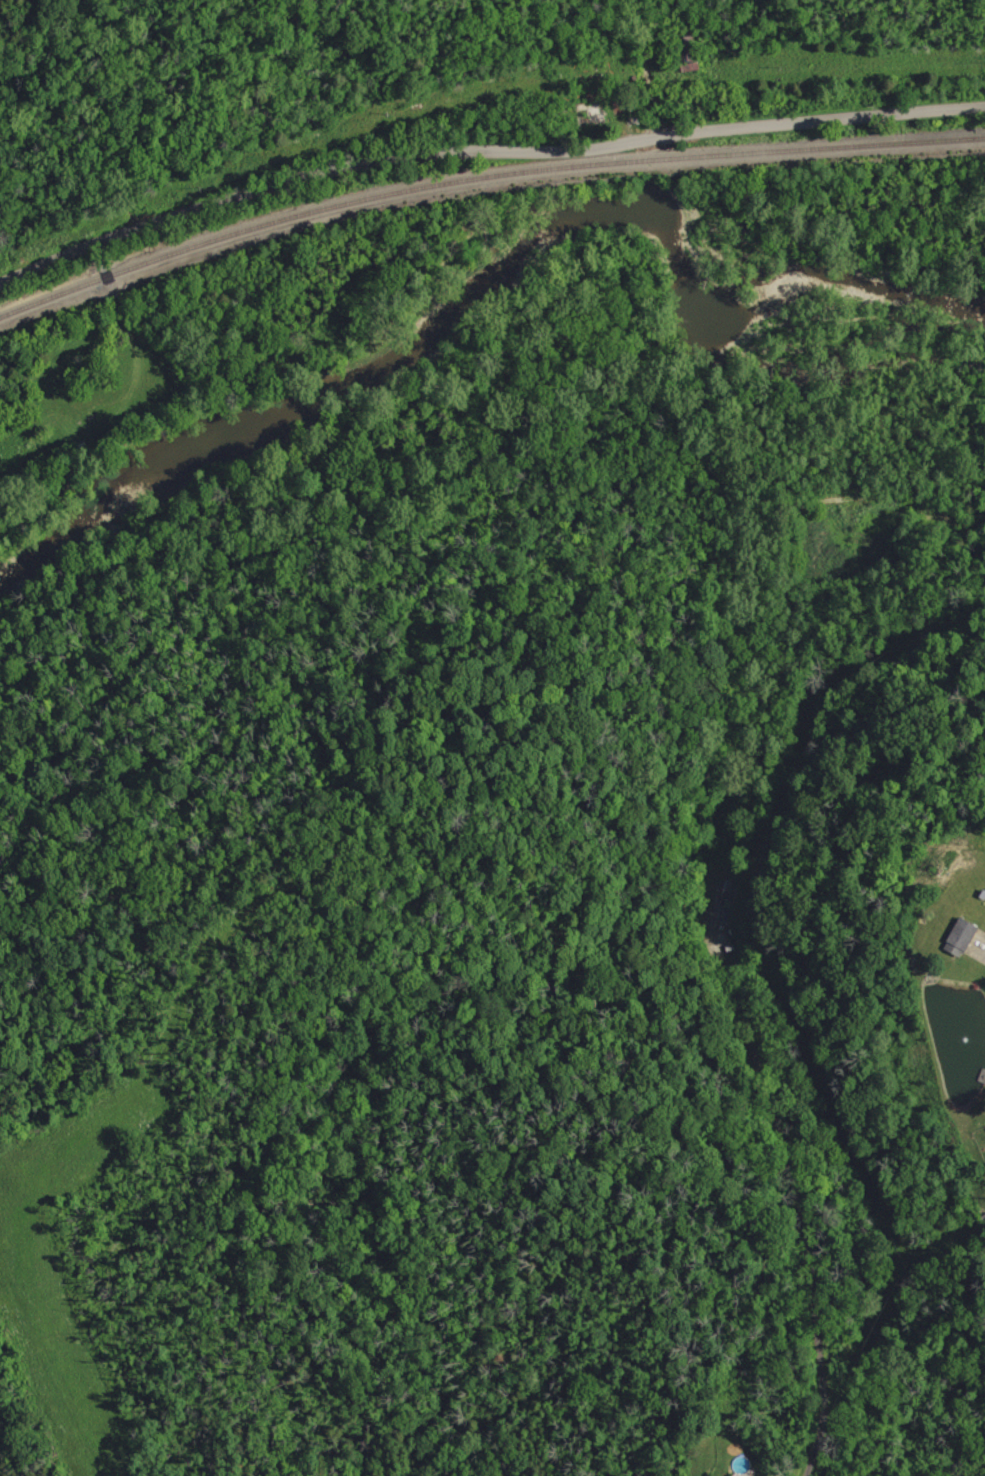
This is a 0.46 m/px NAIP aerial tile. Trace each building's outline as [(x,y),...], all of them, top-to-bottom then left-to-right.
[(946,948),(966,958),(983,926),(963,916),(946,948)]
